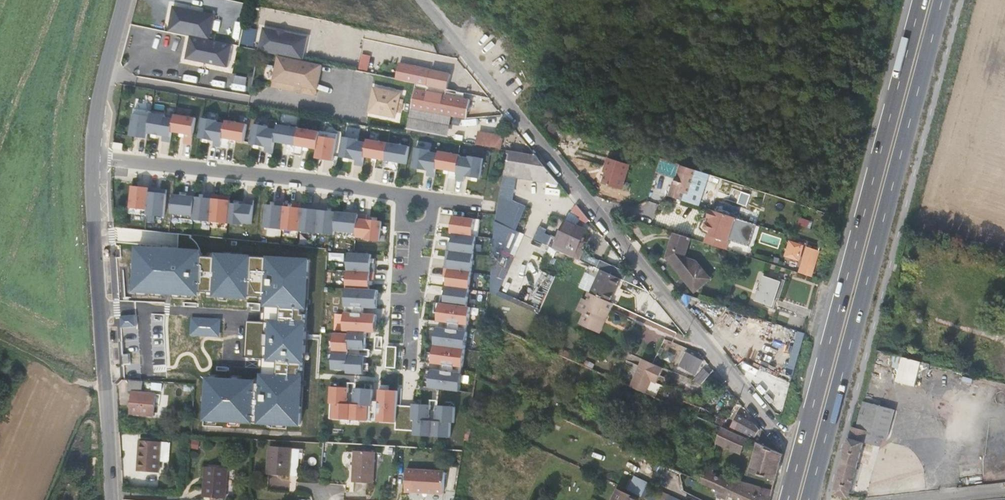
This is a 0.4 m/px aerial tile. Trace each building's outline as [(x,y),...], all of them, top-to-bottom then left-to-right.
[(169,7),(164,31),(205,40),(210,15),(169,7)] [(242,43),(255,45),(257,29),(244,27),(242,43)] [(264,29),(260,51),(304,60),(309,38),(264,29)] [(231,46),(190,37),(188,47),(229,55),(231,46)] [(229,55),(188,47),(186,59),(226,68),(229,55)] [(323,66),(277,57),(272,81),(318,91),(323,66)] [(429,69),(399,63),(396,79),(415,83),(426,85),(429,69)] [(431,70),(428,85),(447,89),(450,74),(431,70)] [(399,90),(372,85),(368,110),(395,115),(399,90)] [(466,119),(470,99),(414,89),(411,108),(448,115),(466,119)] [(444,139),(448,115),(411,108),(406,132),(444,139)] [(137,137),(146,139),(147,133),(150,113),(151,111),(133,109),(129,136),(134,137),(135,133),(138,133),(137,137)] [(165,116),(150,113),(147,133),(162,136),(161,141),(169,142),(171,132),(173,119),(165,117),(165,116)] [(173,119),(171,132),(184,134),(183,143),(191,145),(195,118),(174,114),(173,119)] [(221,147),(224,124),(216,122),(216,120),(202,118),(198,138),(213,141),(213,146),(221,147)] [(224,124),(221,147),(228,149),(230,139),(243,142),(246,124),(225,121),(224,124)] [(267,126),(253,124),(249,144),(265,147),(264,152),(272,153),(273,142),(276,129),(267,128),(267,126)] [(293,155),(298,128),(276,124),(276,129),(273,142),(287,144),(285,153),(293,155)] [(319,132),(298,128),(293,155),(301,156),(303,147),(316,149),(319,132)] [(319,132),(316,149),(314,158),(320,159),(321,155),(324,156),(323,160),(332,161),(336,134),(319,131),(319,132)] [(501,138),(478,134),(476,144),(500,148),(501,138)] [(363,157),(366,141),(343,137),(339,157),(354,160),(353,165),(361,166),(363,157)] [(383,169),(387,143),(366,139),(366,141),(363,157),(376,159),(375,168),(383,169)] [(408,146),(387,143),(383,169),(390,171),(392,162),(398,163),(406,164),(408,146)] [(435,168),(438,153),(429,152),(429,150),(415,147),(411,168),(426,170),(426,176),(434,177),(435,168)] [(536,155),(507,149),(503,174),(554,183),(554,187),(558,188),(559,184),(548,167),(536,155)] [(447,178),(455,179),(459,156),(459,155),(438,151),(438,153),(435,168),(448,171),(447,178)] [(468,158),(459,156),(455,179),(463,181),(464,176),(479,179),(483,158),(468,156),(468,158)] [(606,165),(600,181),(620,187),(628,164),(605,157),(602,164),(606,165)] [(707,174),(679,165),(673,182),(672,186),(671,186),(667,196),(682,201),(684,194),(687,194),(692,177),(705,181),(707,174)] [(145,215),(148,188),(140,187),(139,191),(136,190),(136,187),(131,186),(128,213),(145,215)] [(157,189),(148,188),(145,215),(163,217),(166,194),(156,193),(157,189)] [(179,219),(192,220),(194,197),(172,194),(170,214),(179,215),(179,219)] [(194,197),(192,220),(209,222),(212,195),(204,194),(203,198),(194,197)] [(212,195),(209,222),(227,224),(229,203),(229,200),(220,199),(221,195),(212,195)] [(517,258),(523,201),(498,198),(492,255),(517,258)] [(244,204),(229,203),(227,224),(242,225),(242,223),(250,224),(253,200),(245,199),(244,204)] [(283,206),(283,202),(275,201),(274,205),(265,204),(263,227),(280,229),(283,206)] [(283,206),(280,229),(298,231),(300,208),(301,204),(292,203),(292,207),(283,206)] [(300,208),(298,231),(316,233),(318,206),(310,205),(309,209),(300,208)] [(590,220),(577,205),(572,210),(585,225),(590,220)] [(327,207),(318,206),(316,233),(333,235),(334,231),(336,212),(326,211),(327,207)] [(698,241),(726,249),(729,240),(727,239),(734,216),(709,208),(707,216),(699,217),(696,226),(701,232),(698,241)] [(358,214),(336,212),(334,231),(343,232),(343,236),(355,237),(358,214)] [(358,214),(355,237),(364,238),(364,240),(378,241),(381,221),(365,219),(366,214),(358,213),(358,214)] [(479,219),(452,216),(451,224),(454,225),(454,228),(450,228),(450,233),(452,233),(475,236),(477,237),(479,219)] [(798,225),(807,228),(810,221),(801,218),(798,225)] [(558,238),(555,237),(551,247),(574,258),(587,230),(567,221),(558,238)] [(475,236),(452,233),(451,242),(447,242),(446,250),(450,251),(473,254),(475,236)] [(689,238),(674,233),(667,254),(678,257),(683,259),(689,238)] [(473,254),(450,251),(449,260),(444,259),(443,268),(471,272),(473,254)] [(347,253),(346,271),(374,272),(374,264),(370,263),(371,254),(347,253)] [(678,257),(677,264),(700,271),(693,262),(683,259),(678,257)] [(809,276),(816,278),(821,261),(814,259),(809,276)] [(612,303),(622,279),(624,280),(627,273),(601,261),(598,268),(601,270),(591,293),(612,303)] [(700,271),(677,264),(676,269),(692,290),(706,279),(700,271)] [(471,272),(443,268),(442,276),(446,277),(445,286),(468,289),(471,272)] [(373,281),(374,272),(346,271),(345,288),(369,290),(369,280),(373,281)] [(762,287),(757,301),(772,306),(780,282),(765,277),(763,285),(762,287)] [(466,307),(468,289),(445,286),(444,295),(440,295),(439,303),(466,307)] [(369,290),(345,288),(344,306),(367,307),(376,308),(377,290),(369,290)] [(612,303),(591,293),(588,300),(585,299),(583,298),(578,311),(584,314),(581,322),(590,326),(589,329),(597,332),(602,321),(597,319),(599,313),(608,317),(614,304),(612,303)] [(466,307),(439,303),(438,313),(437,321),(446,322),(468,325),(470,307),(466,307)] [(938,308),(936,317),(953,321),(955,312),(938,308)] [(366,314),(344,313),(343,330),(349,331),(365,332),(375,332),(376,314),(366,314)] [(602,321),(597,332),(600,334),(608,317),(599,313),(597,319),(602,321)] [(468,325),(446,322),(445,328),(467,331),(468,325)] [(462,367),(467,331),(445,328),(441,328),(439,338),(434,337),(432,353),(431,363),(441,364),(462,367)] [(333,333),(331,369),(346,370),(346,373),(363,374),(364,356),(359,356),(348,355),(348,349),(360,349),(364,350),(365,332),(349,331),(349,334),(333,333)] [(385,367),(395,368),(396,347),(386,346),(385,367)] [(566,352),(564,357),(593,369),(594,367),(595,365),(566,352)] [(697,375),(703,361),(687,352),(680,366),(697,375)] [(903,357),(893,355),(890,367),(899,369),(903,357)] [(903,357),(899,369),(896,382),(916,387),(922,362),(903,357)] [(643,360),(631,387),(646,393),(652,381),(657,384),(663,369),(643,360)] [(462,367),(441,364),(440,371),(461,373),(462,367)] [(461,373),(440,371),(430,369),(428,387),(459,391),(461,373)] [(702,384),(710,375),(705,369),(694,381),(702,384)] [(155,395),(141,394),(142,382),(129,381),(128,393),(132,394),(130,415),(153,417),(155,395)] [(330,387),(328,418),(370,421),(372,399),(372,389),(354,388),(354,393),(353,404),(347,404),(348,393),(348,388),(330,387)] [(378,399),(377,421),(395,423),(394,430),(414,431),(415,406),(412,406),(396,405),(397,391),(379,390),(378,399)] [(867,429),(864,440),(880,445),(882,439),(888,440),(897,408),(864,399),(857,427),(867,429)] [(678,401),(676,407),(723,428),(727,419),(684,401),(683,403),(678,401)] [(412,406),(415,406),(414,431),(413,435),(450,437),(451,422),(454,422),(455,406),(436,405),(436,410),(435,421),(429,421),(430,410),(430,405),(412,404),(412,406)] [(759,429),(756,426),(737,415),(732,424),(729,430),(748,439),(749,438),(750,435),(755,437),(759,430),(759,429)] [(723,428),(729,430),(732,424),(727,421),(723,428)] [(835,491),(849,495),(864,440),(867,429),(857,427),(852,426),(835,491)] [(750,445),(756,448),(758,443),(748,439),(729,430),(723,428),(717,442),(741,454),(746,442),(750,444),(750,445)] [(750,435),(749,438),(758,442),(763,434),(759,430),(755,437),(750,435)] [(763,445),(777,451),(778,450),(768,437),(763,445)] [(139,459),(141,459),(140,473),(159,474),(161,443),(140,442),(139,459)] [(763,445),(758,443),(756,448),(750,473),(776,480),(783,454),(777,451),(763,445)] [(266,474),(295,475),(297,448),(268,447),(266,474)] [(354,483),(375,484),(377,453),(356,451),(354,483)] [(654,470),(661,473),(664,468),(657,464),(654,470)] [(204,498),(227,498),(228,468),(206,467),(204,498)] [(728,481),(710,474),(712,469),(707,467),(701,482),(714,488),(717,490),(718,490),(716,496),(726,499),(729,495),(739,499),(770,499),(773,490),(761,488),(762,487),(740,481),(730,476),(728,481)] [(405,490),(443,492),(445,472),(407,469),(405,490)] [(687,484),(694,487),(696,482),(689,479),(687,484)] [(635,498),(619,490),(614,499),(634,499),(635,498)] [(670,496),(670,495),(661,492),(657,499),(668,499),(670,496)]
